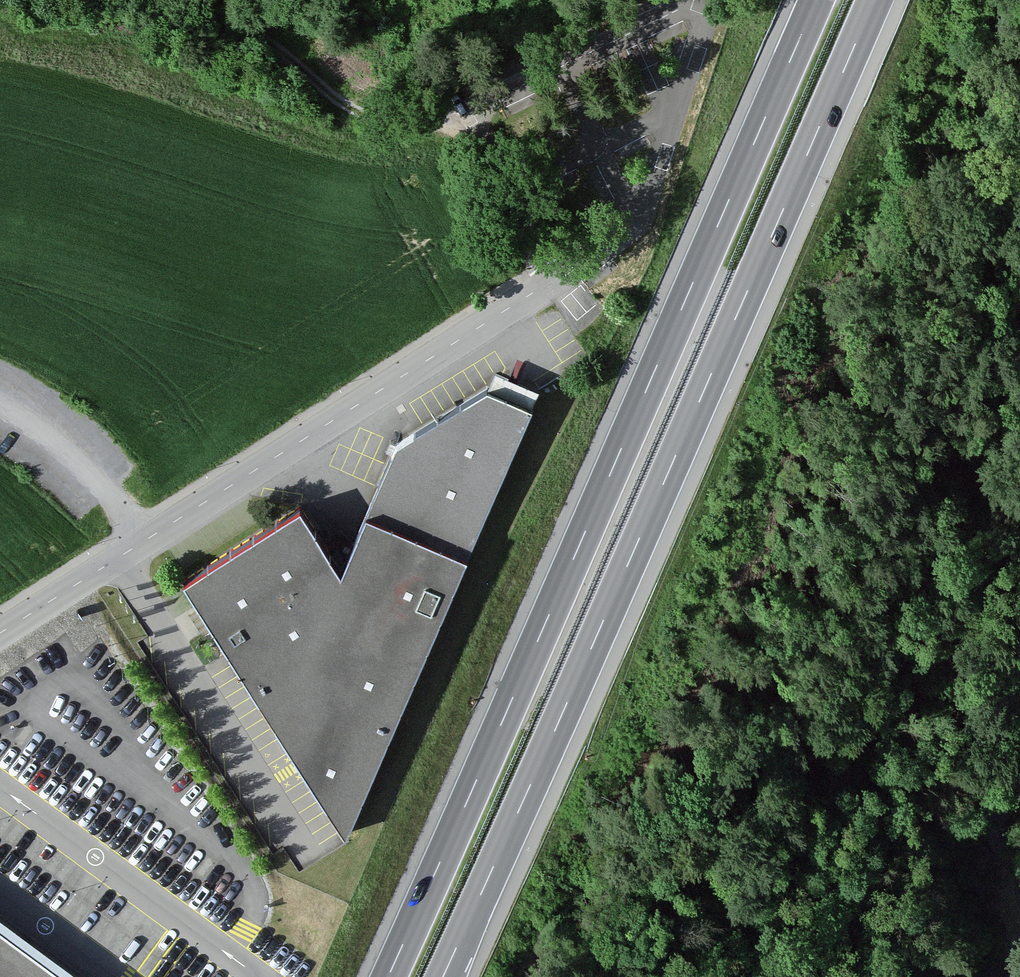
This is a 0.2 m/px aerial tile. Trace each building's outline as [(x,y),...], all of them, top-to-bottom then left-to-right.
[(305,512),(185,585),(348,840),(536,412),(493,392),(401,449),(344,573),(305,512)] [(0,918),(0,976),(80,976),(0,918)]
